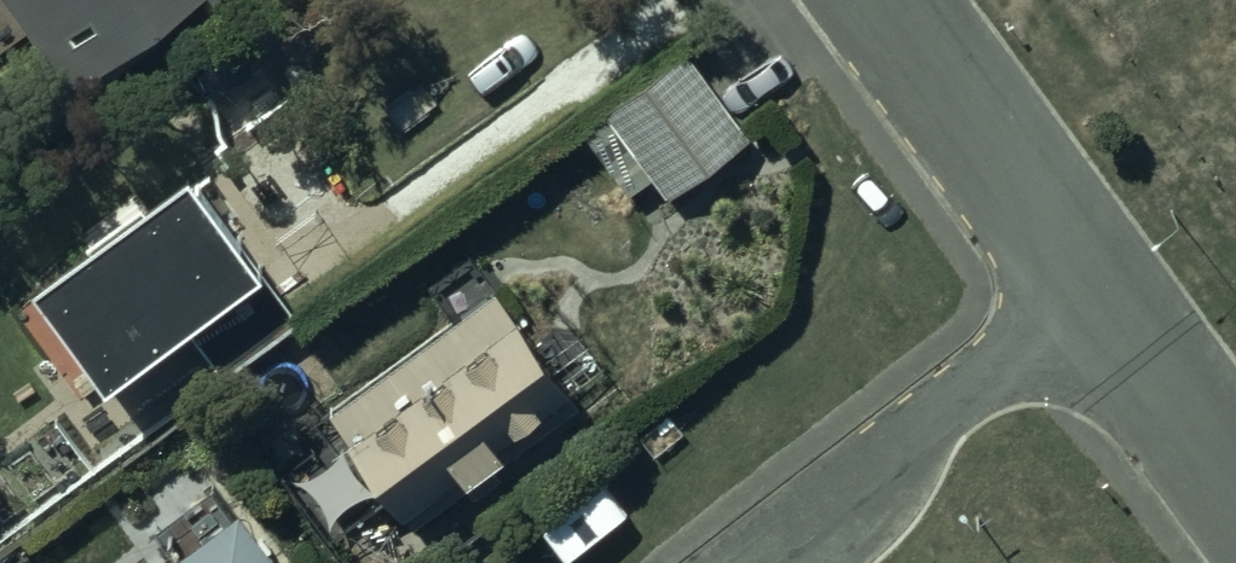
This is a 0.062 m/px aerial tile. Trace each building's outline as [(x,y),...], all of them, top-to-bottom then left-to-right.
[(72,75),(177,0),(17,0),(72,75)] [(749,124),(687,36),(610,90),(613,94),(587,112),(634,178),(654,163),(667,181),(749,124)] [(109,379),(189,322),(221,368),(294,316),(262,271),(268,267),(194,163),(36,275),(109,379)] [(433,277),(453,305),(333,390),(349,413),(353,411),(419,504),(469,468),(478,480),(505,461),(497,450),(581,390),(567,372),(574,366),(520,290),(513,295),(497,273),(493,276),(473,248),(433,277)] [(159,502),(174,523),(118,562),(310,562),(246,472),(234,481),(218,459),(159,502)]
